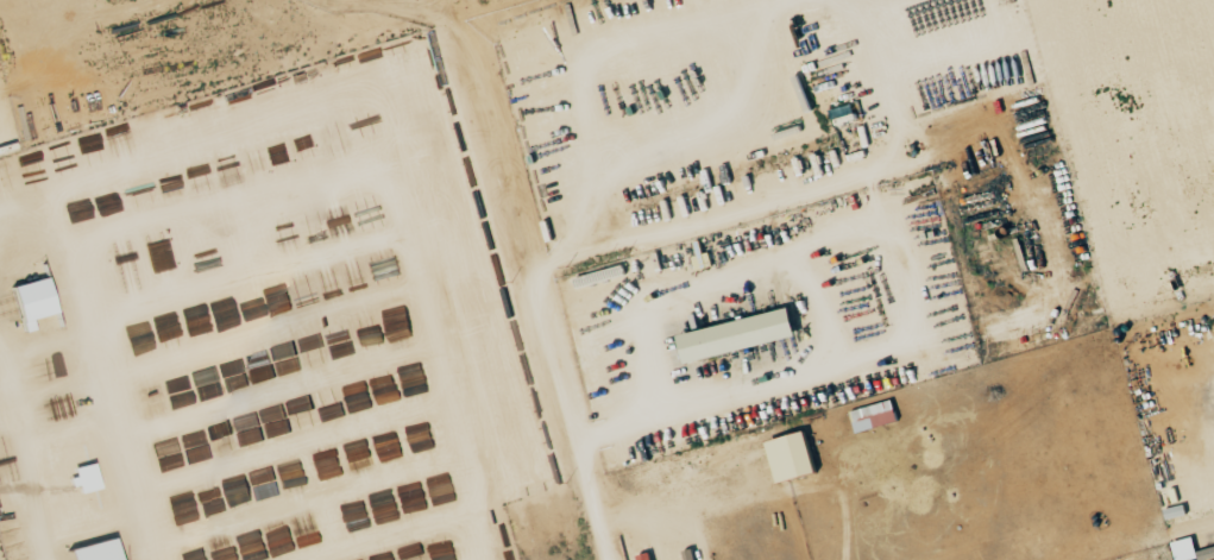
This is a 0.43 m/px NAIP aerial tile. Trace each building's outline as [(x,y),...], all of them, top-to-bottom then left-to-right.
[(58,311),(49,276),(14,285),(26,331),(35,328),(32,318),(58,311)] [(802,338),(797,309),(685,331),(691,360),(802,338)] [(902,420),(895,398),(853,412),(860,433),(902,420)] [(823,471),(811,430),(772,442),(784,483),(823,471)] [(117,536),(72,547),(75,559),(123,559),(117,536)] [(1202,558),(1196,536),(1175,542),(1180,559),(1192,559),(1202,558)] [(654,552),(641,555),(642,559),(656,559),(654,552)]
